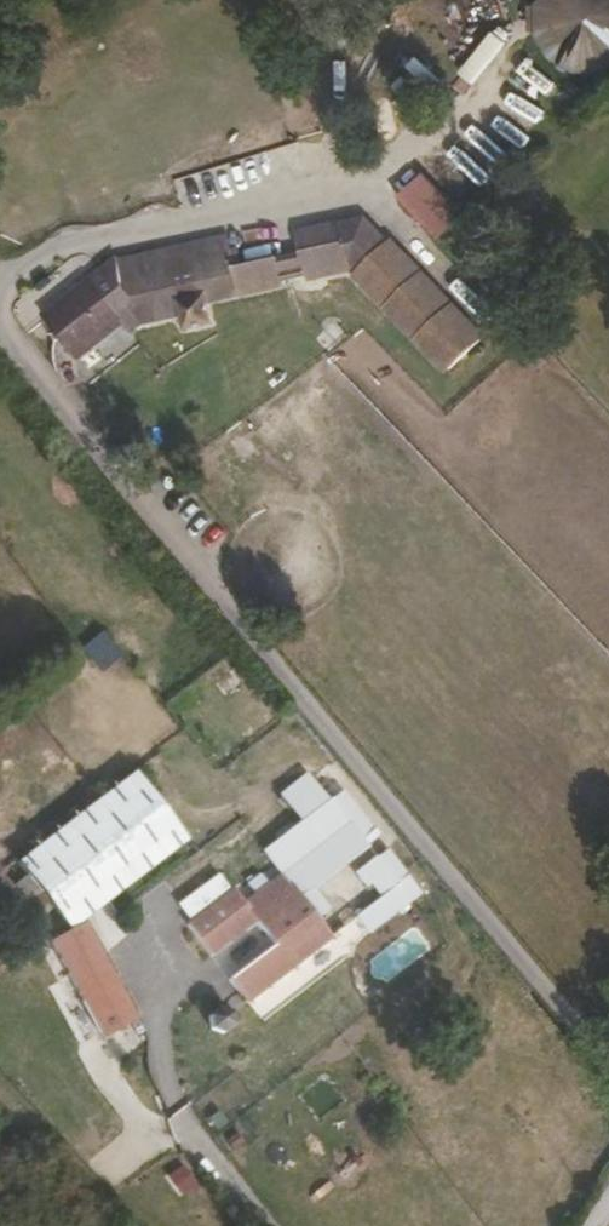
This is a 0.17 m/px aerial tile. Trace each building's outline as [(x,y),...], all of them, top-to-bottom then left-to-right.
[(435,240),(461,215),(420,172),(394,197),(435,240)] [(335,256),(297,263),(301,283),(350,274),(448,378),(478,348),(363,228),(332,234),(335,256)] [(213,246),(200,248),(244,294),(273,289),(270,267),(229,274),(227,260),(215,260),(213,246)] [(244,294),(200,248),(111,265),(163,319),(179,317),(182,335),(210,330),(206,300),(244,294)] [(81,285),(77,287),(96,310),(112,299),(105,265),(104,263),(79,282),(81,285)] [(163,319),(111,265),(105,265),(112,299),(96,310),(77,287),(69,293),(109,335),(122,326),(163,319)] [(109,335),(69,293),(29,326),(66,369),(109,335)] [(55,934),(174,850),(126,783),(7,868),(55,934)] [(281,884),(278,886),(293,909),(309,897),(362,858),(358,852),(369,844),(340,805),(328,813),(313,791),(287,809),(303,832),(265,860),(281,884)] [(355,879),(374,907),(361,916),(357,911),(345,920),(360,942),(403,912),(389,893),(398,887),(380,862),(355,879)] [(240,913),(285,975),(325,947),(311,926),(323,918),(309,897),(293,909),(278,886),(265,895),(258,886),(246,894),(253,905),(240,913)] [(194,933),(229,909),(216,891),(182,915),(194,933)] [(251,931),(233,906),(229,909),(194,933),(190,936),(207,962),(251,931)] [(284,976),(271,958),(225,989),(240,1009),(284,976)] [(92,969),(61,989),(93,1040),(124,1021),(92,969)] [(207,1017),(194,1026),(196,1042),(210,1049),(223,1040),(222,1024),(207,1017)]
